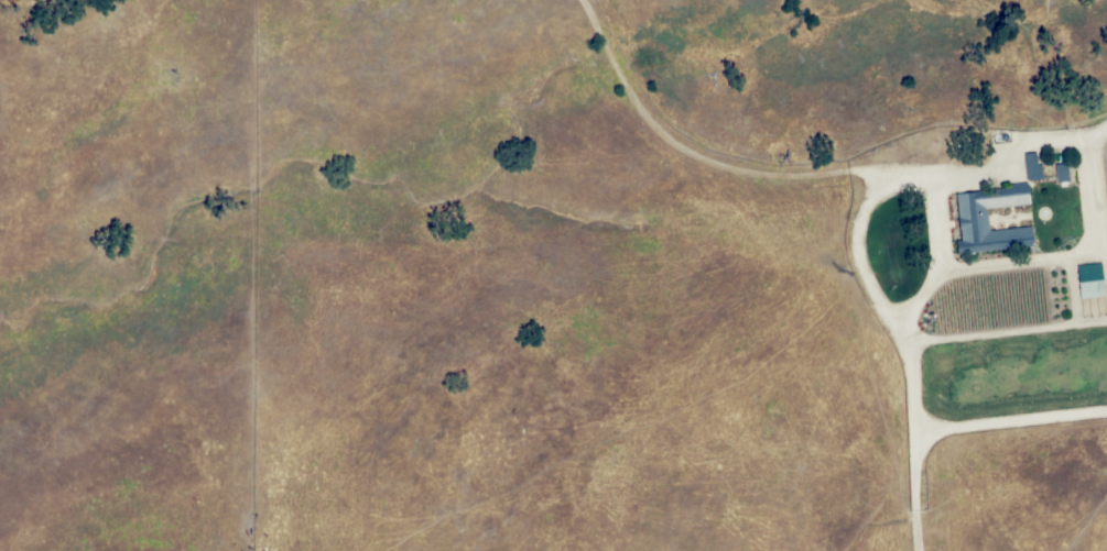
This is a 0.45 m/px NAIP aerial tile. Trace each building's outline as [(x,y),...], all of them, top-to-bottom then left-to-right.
[(1055,181),(1067,180),(1064,162),(1053,163),(1055,181)] [(954,191),(959,240),(954,241),(955,253),(1032,245),(1030,225),(987,230),(985,207),(1027,203),(1025,184),(954,191)] [(1102,296),(1100,263),(1076,264),(1078,297),(1102,296)]
